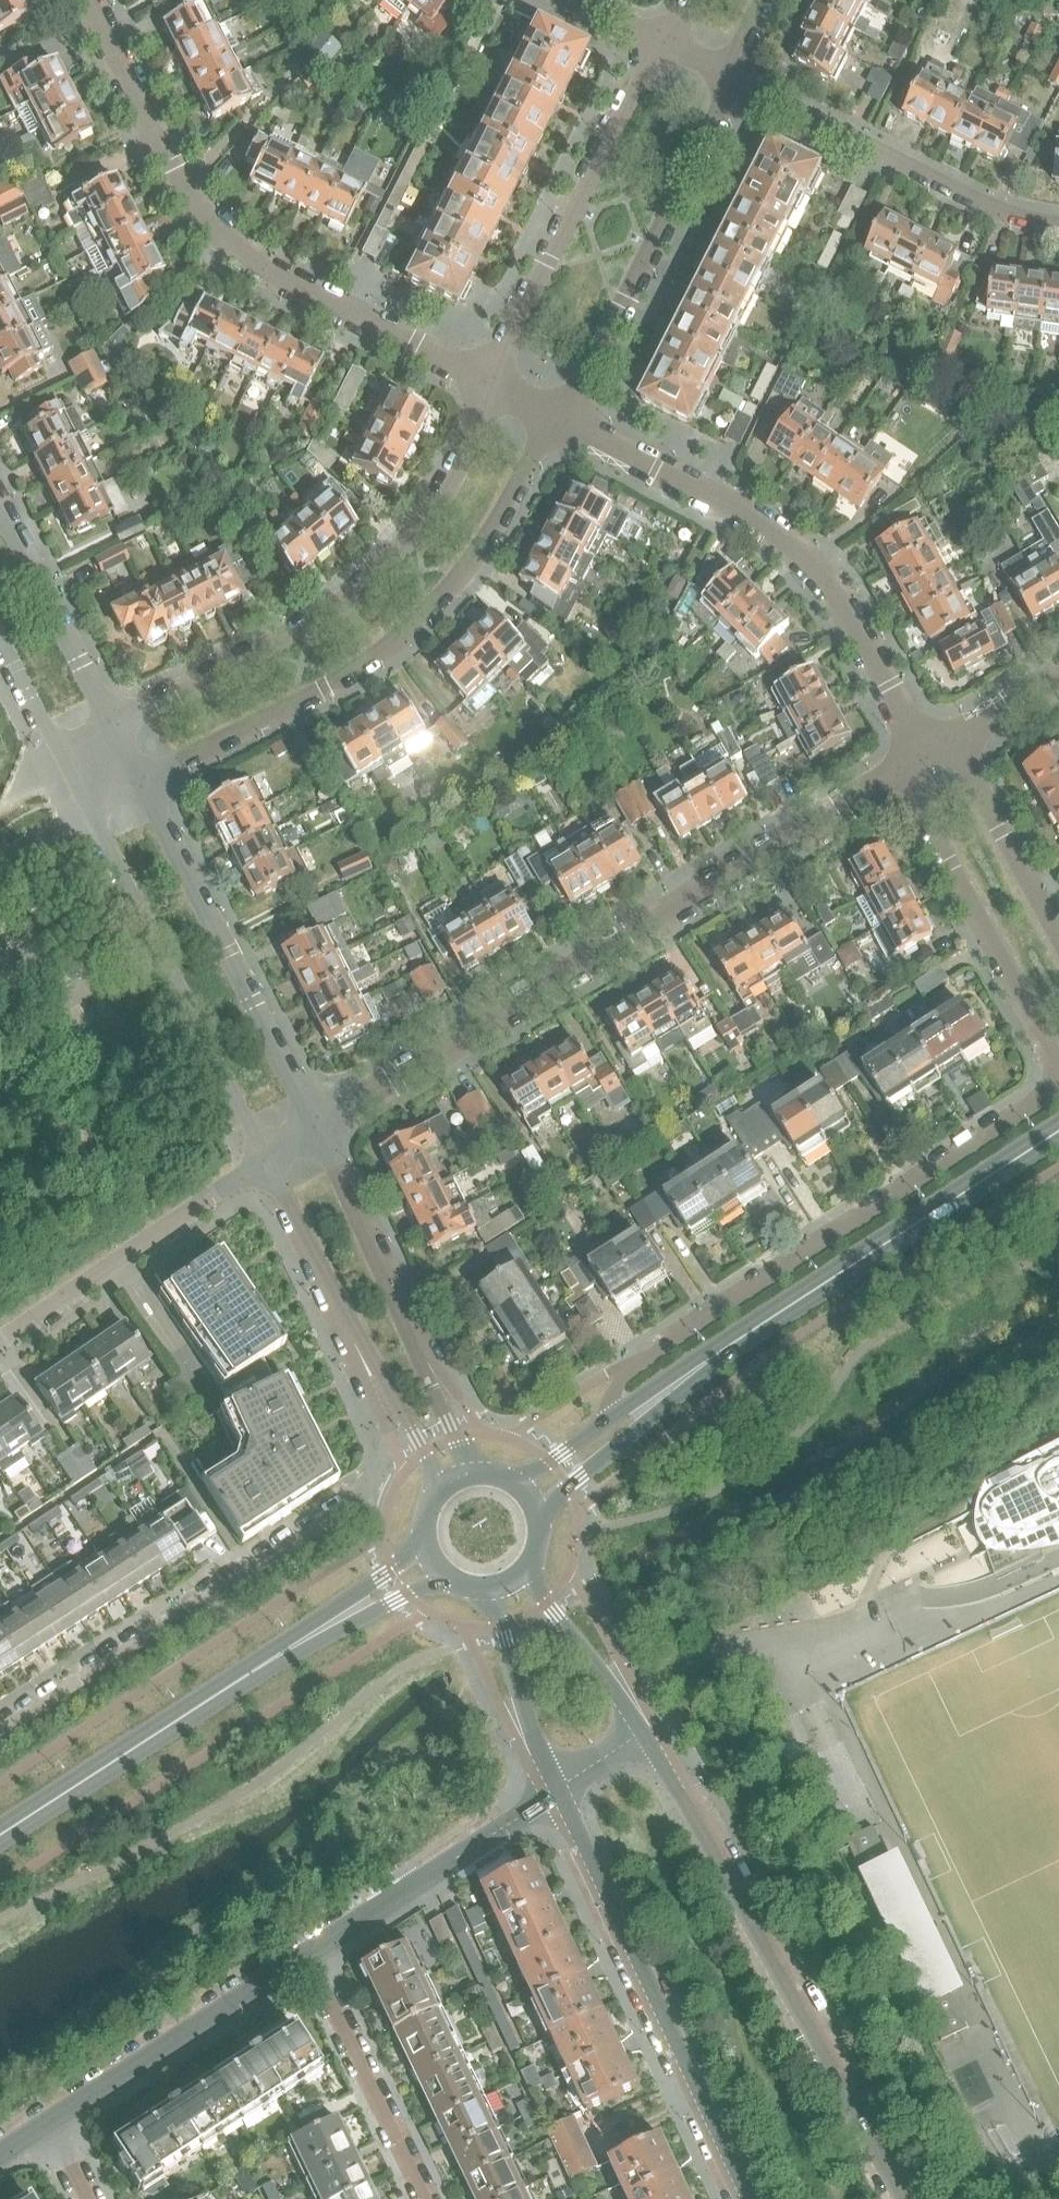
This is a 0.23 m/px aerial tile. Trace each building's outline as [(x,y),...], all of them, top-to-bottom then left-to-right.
[(24,0),(11,0),(0,6),(0,32),(8,28),(19,23),(20,24),(29,20),(28,18),(32,16),(24,0)] [(416,0),(384,0),(403,16),(408,9),(416,0)] [(450,0),(416,0),(408,9),(409,10),(410,9),(421,17),(415,25),(436,42),(450,24),(438,14),(450,0)] [(863,4),(855,0),(816,0),(820,2),(816,11),(850,28),(855,30),(875,41),(878,35),(868,29),(870,26),(855,18),(863,4)] [(887,16),(891,10),(880,4),(877,11),(887,16)] [(175,51),(219,28),(211,13),(206,15),(202,7),(163,27),(168,36),(166,37),(172,49),(174,48),(175,51)] [(842,55),(855,30),(850,28),(816,11),(815,12),(811,10),(804,24),(808,27),(803,36),(809,39),(842,55)] [(233,50),(238,47),(226,24),(219,28),(175,51),(180,61),(178,62),(183,72),(185,71),(187,74),(225,55),(225,54),(233,50)] [(585,50),(536,24),(521,52),(571,77),(574,71),(579,73),(588,56),(583,53),(585,50)] [(481,41),(485,34),(475,29),(472,37),(481,41)] [(477,49),(481,41),(472,37),(468,45),(477,49)] [(842,68),(848,57),(842,55),(809,39),(804,48),(800,46),(793,60),(797,63),(796,64),(830,81),(838,66),(842,68)] [(903,55),(906,48),(895,43),(891,49),(903,55)] [(236,55),(246,50),(243,44),(238,47),(233,50),(236,55)] [(289,69),(308,53),(305,50),(302,45),(280,56),(289,66),(288,68),(289,69)] [(473,57),(477,49),(468,45),(464,52),(473,57)] [(903,55),(891,49),(888,54),(900,60),(903,55)] [(469,65),(473,57),(464,52),(460,60),(469,65)] [(542,135),(571,78),(571,77),(521,52),(492,109),(542,135)] [(307,91),(325,71),(326,71),(308,53),(289,69),(307,91)] [(237,79),(225,55),(187,74),(192,84),(190,86),(195,96),(198,95),(199,98),(237,79)] [(68,88),(68,87),(70,87),(65,77),(63,78),(55,62),(43,69),(38,59),(0,79),(17,112),(27,107),(29,106),(30,107),(68,88)] [(465,73),(469,65),(460,60),(456,68),(465,73)] [(954,75),(958,66),(953,63),(948,72),(954,75)] [(1050,83),(1058,88),(1058,64),(1050,83)] [(927,128),(948,87),(953,77),(929,65),(910,103),(908,102),(903,111),(905,113),(903,116),(905,117),(927,128)] [(960,78),(964,69),(958,66),(954,75),(960,78)] [(461,81),(465,73),(456,68),(451,76),(461,81)] [(879,101),(890,79),(873,71),(867,82),(874,86),(869,96),(879,101)] [(211,122),(261,96),(249,73),(237,79),(199,98),(204,108),(202,110),(208,120),(210,119),(211,122)] [(456,89),(461,81),(451,76),(447,85),(456,89)] [(334,95),(339,86),(332,81),(326,92),(334,95)] [(443,93),(452,97),(456,89),(447,85),(443,93)] [(951,141),(970,102),(957,96),(958,93),(948,87),(927,128),(939,134),(938,136),(947,141),(948,139),(951,141)] [(1000,99),(1005,90),(999,87),(995,96),(1000,99)] [(43,131),(81,112),(80,111),(82,110),(77,101),(75,102),(68,88),(30,107),(29,106),(27,107),(17,112),(28,135),(39,130),(39,131),(42,130),(43,131)] [(975,153),(995,111),(996,112),(1001,102),(977,89),(970,102),(951,141),(954,142),(953,144),(962,149),(963,147),(973,151),(975,153)] [(1006,102),(1011,93),(1005,90),(1000,99),(1006,102)] [(448,105),(452,97),(443,93),(439,101),(448,105)] [(360,108),(364,100),(355,95),(351,104),(360,108)] [(444,113),(448,105),(439,101),(435,108),(444,113)] [(1006,152),(1018,129),(1024,132),(1031,117),(1001,102),(996,112),(995,111),(975,153),(999,165),(1001,161),(1003,162),(1008,153),(1006,152)] [(440,121),(444,113),(435,108),(431,116),(440,121)] [(513,192),(542,135),(492,109),(463,167),(513,192)] [(92,134),(81,112),(43,131),(42,130),(39,131),(44,140),(46,139),(54,153),(79,141),(80,143),(89,138),(88,136),(92,134)] [(436,129),(440,121),(431,116),(427,124),(436,129)] [(432,137),(436,129),(427,124),(423,132),(432,137)] [(428,144),(432,137),(423,132),(419,140),(428,144)] [(295,147),(272,135),(248,183),(260,189),(259,191),(269,196),(270,194),(273,195),(295,147)] [(22,146),(31,142),(29,137),(19,142),(22,146)] [(301,150),(305,142),(299,139),(295,147),(301,150)] [(424,152),(428,144),(419,140),(415,148),(424,152)] [(785,227),(800,199),(803,200),(805,197),(807,198),(822,170),(772,144),(770,149),(765,146),(756,164),(761,166),(741,205),(785,227)] [(297,208),(321,159),(301,150),(295,147),(273,195),(283,200),(282,202),(293,208),(294,206),(297,208)] [(420,160),(424,152),(415,148),(411,156),(420,160)] [(327,161),(331,153),(325,151),(321,159),(327,162),(327,161)] [(1032,165),(1037,156),(1030,153),(1025,162),(1032,165)] [(416,168),(420,160),(411,156),(407,164),(416,168)] [(322,220),(345,171),(327,161),(327,162),(321,159),(297,208),(307,212),(306,215),(316,220),(317,218),(322,220)] [(349,173),(354,165),(354,164),(349,162),(345,171),(349,173)] [(412,176),(416,168),(407,164),(403,172),(412,176)] [(322,220),(344,231),(372,173),(354,165),(349,173),(345,171),(322,220)] [(485,248),(513,192),(463,167),(435,223),(485,248)] [(47,188),(39,171),(15,182),(23,199),(25,198),(47,188)] [(126,204),(122,194),(123,193),(118,183),(117,184),(114,179),(110,181),(105,171),(62,193),(72,212),(66,216),(74,230),(126,204)] [(408,184),(412,176),(403,172),(399,180),(408,184)] [(404,192),(408,184),(399,180),(395,188),(404,192)] [(15,182),(0,190),(0,209),(19,200),(20,201),(23,199),(15,182)] [(55,204),(47,188),(25,198),(30,210),(40,205),(43,210),(55,204)] [(400,200),(404,192),(395,188),(391,196),(400,200)] [(853,220),(865,197),(853,191),(841,213),(844,215),(853,220)] [(396,208),(400,200),(391,196),(387,204),(396,208)] [(372,218),(380,203),(370,197),(362,213),(372,218)] [(23,199),(20,201),(20,202),(0,212),(0,222),(3,228),(28,216),(26,212),(30,210),(25,198),(23,199)] [(86,255),(139,228),(138,226),(139,225),(134,215),(133,216),(126,204),(74,230),(63,236),(66,241),(76,236),(86,255)] [(392,216),(396,208),(387,204),(383,212),(392,216)] [(752,294),(767,262),(785,227),(741,205),(707,271),(752,294)] [(388,224),(392,216),(383,212),(379,220),(388,224)] [(850,226),(853,220),(844,215),(841,221),(850,226)] [(891,266),(909,229),(884,216),(866,253),(891,266)] [(384,232),(388,224),(379,220),(375,227),(384,232)] [(847,232),(850,226),(841,221),(838,227),(846,232),(847,232)] [(466,285),(470,276),(485,248),(435,223),(405,281),(455,306),(457,302),(462,305),(471,287),(466,285)] [(375,261),(387,235),(384,233),(384,232),(375,227),(362,254),(375,261)] [(104,274),(150,251),(147,245),(149,244),(146,237),(144,238),(139,228),(86,255),(95,271),(83,277),(86,282),(104,274)] [(916,279),(935,242),(909,229),(891,266),(916,279)] [(842,243),(845,238),(843,237),(835,233),(832,238),(842,243)] [(389,237),(385,244),(394,249),(398,242),(389,237)] [(842,243),(832,238),(829,244),(839,249),(842,243)] [(949,272),(959,254),(935,242),(916,279),(940,291),(941,289),(952,295),(961,278),(949,272)] [(836,255),(839,249),(829,244),(826,250),(836,255)] [(836,255),(826,250),(823,255),(833,260),(836,255)] [(142,285),(163,275),(157,264),(159,263),(154,253),(152,254),(150,251),(104,274),(126,318),(137,312),(150,301),(142,285)] [(830,266),(833,260),(823,255),(820,261),(830,266)] [(827,272),(830,266),(820,261),(817,267),(827,272)] [(28,277),(25,271),(16,276),(19,281),(28,277)] [(718,360),(734,328),(752,294),(707,271),(674,338),(718,360)] [(1013,340),(1014,330),(1021,276),(993,272),(993,277),(988,276),(976,306),(988,310),(988,313),(1003,316),(1001,329),(1007,330),(1005,339),(1013,340)] [(880,287),(885,277),(878,274),(873,283),(880,287)] [(1041,334),(1049,280),(1021,276),(1014,330),(1041,334)] [(20,304),(8,279),(5,281),(0,283),(0,314),(20,304)] [(1049,280),(1041,334),(1058,336),(1058,282),(1049,280)] [(906,300),(911,290),(903,286),(898,296),(906,300)] [(911,302),(915,293),(911,290),(906,300),(911,302)] [(41,300),(38,295),(28,300),(31,305),(41,300)] [(808,310),(811,304),(801,300),(798,305),(808,310)] [(208,353),(228,316),(223,313),(224,311),(213,306),(213,308),(201,302),(195,315),(182,309),(176,321),(173,319),(169,325),(157,336),(158,337),(160,335),(180,346),(178,349),(189,355),(194,346),(208,353)] [(32,329),(20,304),(0,314),(0,345),(32,329)] [(805,316),(808,310),(798,305),(795,311),(805,316)] [(802,321),(805,316),(795,311),(792,316),(802,321)] [(232,365),(251,327),(246,325),(247,323),(237,318),(236,320),(228,316),(208,353),(206,357),(217,362),(219,358),(232,365)] [(799,327),(802,321),(792,316),(790,322),(799,327)] [(53,325),(50,320),(41,324),(44,330),(53,325)] [(796,333),(799,327),(790,322),(787,328),(796,333)] [(41,354),(52,349),(40,325),(32,329),(0,345),(0,374),(1,376),(7,373),(13,384),(43,369),(38,358),(42,356),(41,354)] [(252,382),(276,340),(262,333),(263,331),(253,326),(252,328),(251,327),(232,365),(229,370),(251,382),(252,382)] [(794,338),(796,333),(787,328),(784,333),(794,338)] [(108,363),(132,338),(123,329),(102,351),(108,363)] [(952,362),(961,337),(949,332),(941,353),(940,357),(952,362)] [(279,389),(299,352),(286,345),(287,343),(277,338),(276,340),(252,382),(264,388),(276,395),(277,393),(279,389)] [(691,426),(706,397),(704,396),(706,393),(702,391),(718,360),(674,338),(653,379),(648,377),(638,394),(644,397),(641,401),(691,426)] [(931,380),(940,357),(941,353),(928,348),(917,375),(931,380)] [(298,410),(321,363),(310,357),(311,355),(300,350),(299,352),(279,389),(292,396),(288,405),(298,410)] [(99,367),(92,353),(70,365),(77,379),(99,367)] [(128,367),(118,358),(110,366),(120,376),(128,367)] [(774,375),(777,370),(768,365),(765,371),(774,375)] [(106,381),(99,367),(77,379),(84,393),(106,381)] [(198,384),(204,372),(197,368),(191,381),(198,384)] [(350,404),(364,377),(350,370),(337,397),(350,404)] [(771,381),(774,375),(765,371),(762,376),(771,381)] [(795,403),(806,383),(784,371),(772,393),(795,403)] [(768,387),(771,381),(762,376),(759,382),(768,387)] [(766,392),(768,387),(759,382),(756,388),(766,392)] [(421,426),(427,414),(394,398),(396,393),(394,388),(390,385),(386,384),(381,385),(378,388),(365,412),(376,417),(415,437),(416,436),(417,437),(422,427),(421,426)] [(763,398),(766,392),(756,388),(753,393),(763,398)] [(739,412),(744,401),(724,390),(719,401),(739,412)] [(760,404),(763,398),(753,393),(751,399),(760,404)] [(345,413),(350,404),(337,397),(332,407),(345,413)] [(818,431),(823,422),(827,416),(803,399),(789,420),(782,415),(776,425),(783,429),(769,450),(794,467),(818,431)] [(309,440),(325,409),(311,402),(296,433),(309,440)] [(85,434),(72,409),(64,413),(59,403),(26,419),(32,429),(21,435),(27,445),(25,446),(30,456),(31,455),(34,461),(79,438),(85,434)] [(754,415),(757,409),(748,405),(745,410),(754,415)] [(751,420),(754,415),(745,410),(743,416),(751,420)] [(826,425),(833,414),(830,412),(827,416),(823,422),(826,425)] [(739,445),(751,420),(743,416),(739,414),(727,439),(739,445)] [(143,435),(162,426),(149,417),(137,423),(143,435)] [(409,450),(415,437),(376,417),(364,441),(403,461),(404,459),(405,460),(410,450),(409,450)] [(95,429),(86,433),(89,438),(98,433),(95,429)] [(1058,441),(1058,430),(1041,430),(1041,441),(1058,441)] [(815,481),(839,445),(818,431),(794,467),(815,481)] [(357,437),(347,432),(344,437),(354,442),(357,437)] [(860,460),(866,452),(844,437),(839,445),(815,481),(837,496),(860,460)] [(91,463),(79,438),(34,461),(39,470),(37,471),(42,481),(44,480),(47,486),(91,463)] [(338,460),(316,440),(314,438),(306,454),(328,471),(338,460)] [(390,487),(403,461),(364,441),(351,466),(376,479),(375,481),(384,486),(386,485),(390,487)] [(101,463),(110,458),(108,453),(99,458),(101,463)] [(328,471),(306,454),(298,463),(319,481),(328,471)] [(859,511),(888,468),(878,462),(874,469),(860,460),(837,496),(859,511)] [(101,488),(103,486),(91,463),(47,486),(52,495),(50,496),(55,506),(57,505),(59,510),(101,488)] [(1034,474),(1027,478),(1032,487),(1040,483),(1049,478),(1042,466),(1033,471),(1034,474)] [(1032,487),(1027,478),(1026,476),(1016,493),(1019,499),(1027,495),(1030,500),(1037,496),(1032,487)] [(114,517),(127,511),(112,482),(101,488),(59,510),(64,520),(62,521),(67,530),(69,529),(71,534),(76,531),(78,536),(90,530),(88,525),(112,513),(114,517)] [(1040,483),(1032,487),(1037,496),(1045,491),(1040,483)] [(601,533),(614,509),(575,489),(574,492),(572,491),(566,501),(568,502),(562,513),(601,533)] [(356,527),(327,492),(306,510),(336,543),(337,542),(338,544),(346,537),(345,535),(356,527)] [(301,503),(294,495),(294,494),(290,498),(296,506),(301,503)] [(336,543),(306,510),(287,526),(316,560),(317,559),(318,561),(326,554),(325,552),(336,543)] [(281,519),(274,511),(269,516),(276,524),(281,519)] [(601,533),(562,513),(558,511),(557,513),(556,513),(550,523),(552,524),(546,535),(595,560),(607,537),(601,534),(601,533)] [(1057,561),(1058,560),(1058,531),(1049,513),(1032,523),(1044,542),(1023,555),(1028,563),(1029,565),(1057,608),(1058,607),(1058,564),(1057,561)] [(144,530),(138,518),(113,530),(119,542),(144,530)] [(930,549),(938,545),(924,522),(879,547),(892,571),(930,549)] [(316,560),(287,526),(265,546),(284,568),(282,569),(288,577),(290,576),(294,579),(316,560)] [(618,541),(621,536),(611,530),(609,536),(618,541)] [(582,583),(595,560),(546,535),(540,546),(539,545),(533,556),(535,556),(534,558),(582,583)] [(941,549),(954,543),(951,538),(942,542),(939,544),(941,549)] [(237,591),(255,581),(235,541),(214,552),(216,557),(218,556),(221,561),(198,573),(218,610),(226,606),(231,609),(238,605),(238,599),(241,598),(237,591)] [(130,561),(123,549),(122,546),(93,560),(101,576),(130,561)] [(943,573),(930,549),(892,571),(905,595),(943,573)] [(597,598),(600,592),(582,583),(534,558),(528,570),(526,569),(521,579),(522,580),(521,583),(536,590),(531,599),(552,613),(558,602),(559,603),(567,588),(585,597),(587,593),(597,598)] [(720,624),(753,591),(733,571),(731,573),(721,563),(714,578),(721,585),(705,601),(702,606),(720,624)] [(1057,608),(1029,565),(1028,563),(1007,577),(1012,586),(1011,588),(1033,623),(1045,616),(1046,618),(1054,613),(1053,611),(1057,608)] [(176,576),(169,564),(164,567),(170,579),(176,576)] [(218,610),(198,573),(174,585),(194,622),(202,618),(206,621),(214,617),(214,612),(218,610)] [(956,596),(943,573),(905,595),(917,618),(956,596)] [(151,588),(145,576),(139,580),(145,591),(151,588)] [(960,588),(963,593),(983,583),(981,577),(960,588)] [(194,622),(174,585),(150,597),(168,635),(177,631),(182,633),(189,630),(190,624),(194,622)] [(687,622),(703,593),(688,585),(673,615),(687,622)] [(738,642),(771,609),(753,591),(720,624),(738,642)] [(168,635),(150,597),(147,594),(112,612),(122,630),(132,625),(144,647),(147,645),(152,649),(165,642),(166,637),(168,635)] [(931,642),(977,617),(971,607),(964,611),(956,596),(917,618),(931,642)] [(988,610),(993,607),(994,608),(1000,605),(996,596),(984,602),(988,610)] [(1008,645),(1002,634),(1015,627),(1002,604),(1000,605),(994,608),(993,607),(988,610),(985,612),(982,614),(988,625),(942,651),(955,675),(1008,645)] [(777,639),(789,627),(771,609),(738,642),(757,661),(760,658),(770,667),(787,649),(777,639)] [(550,648),(531,629),(520,640),(494,614),(485,623),(483,622),(475,630),(476,632),(475,633),(505,664),(517,653),(523,659),(527,655),(542,670),(549,663),(542,656),(550,648)] [(655,615),(650,625),(666,633),(672,622),(655,615)] [(505,664),(475,633),(466,642),(464,641),(456,649),(457,650),(488,682),(505,664)] [(721,659),(732,649),(727,644),(717,655),(721,659)] [(727,664),(737,653),(732,649),(721,659),(727,664)] [(488,682),(457,650),(447,661),(446,659),(437,668),(439,669),(436,671),(466,701),(461,706),(474,719),(499,694),(488,682)] [(519,677),(512,670),(507,674),(515,681),(519,677)] [(826,694),(813,670),(772,693),(785,716),(826,694)] [(839,717),(826,694),(785,716),(798,739),(839,717)] [(427,735),(404,697),(393,704),(392,703),(382,709),(383,711),(382,711),(405,748),(427,735)] [(405,748),(382,711),(371,718),(370,717),(360,723),(361,725),(359,726),(382,763),(381,763),(384,767),(386,772),(410,757),(405,749),(405,748)] [(775,721),(773,714),(760,719),(762,725),(775,721)] [(851,740),(839,717),(798,739),(811,763),(851,740)] [(468,746),(447,719),(437,727),(457,754),(468,746)] [(382,763),(359,726),(348,732),(347,731),(337,737),(338,739),(336,740),(334,740),(341,751),(339,752),(338,753),(335,757),(334,762),(335,767),(346,785),(358,778),(381,763),(382,763)] [(748,801),(724,762),(729,758),(731,761),(741,755),(728,731),(717,737),(722,746),(694,763),(700,773),(726,814),(748,801)] [(780,756),(792,749),(789,744),(777,751),(780,756)] [(1053,754),(1051,752),(1045,756),(1046,758),(1025,771),(1031,783),(1030,784),(1035,792),(1037,791),(1038,794),(1058,781),(1058,750),(1053,754)] [(778,779),(766,757),(750,765),(763,788),(778,779)] [(726,814),(700,773),(694,763),(680,771),(686,782),(678,787),(703,828),(726,814)] [(386,772),(384,767),(374,773),(381,785),(391,779),(386,772)] [(266,805),(254,782),(249,785),(247,780),(246,780),(239,780),(232,781),(226,785),(220,789),(217,795),(219,799),(209,805),(216,818),(214,819),(218,828),(220,826),(222,830),(261,810),(260,808),(266,805)] [(1058,812),(1058,781),(1038,794),(1039,795),(1038,796),(1042,802),(1043,802),(1052,816),(1058,812)] [(655,812),(639,784),(626,791),(627,791),(643,819),(655,812)] [(703,828),(678,787),(655,801),(679,842),(703,828)] [(643,819),(627,791),(614,799),(631,828),(644,820),(643,819)] [(287,803),(284,796),(273,802),(276,808),(287,803)] [(335,810),(332,803),(320,809),(323,816),(335,810)] [(273,833),(266,820),(261,810),(222,830),(228,842),(226,843),(230,851),(232,850),(234,853),(273,833)] [(634,854),(637,848),(630,838),(624,839),(617,828),(596,841),(619,879),(641,866),(634,854)] [(619,879),(596,841),(588,829),(566,843),(567,846),(573,855),(596,893),(619,879)] [(284,855),(273,833),(234,853),(240,865),(238,866),(242,874),(244,873),(245,875),(284,855)] [(444,846),(437,833),(423,841),(430,854),(444,846)] [(596,893),(573,855),(567,846),(566,843),(564,841),(527,863),(543,889),(552,884),(562,899),(567,896),(573,907),(596,893)] [(257,899),(308,873),(296,849),(284,855),(245,875),(251,888),(249,889),(253,897),(255,896),(257,899)] [(899,873),(894,862),(892,863),(883,849),(852,866),(868,895),(899,878),(897,874),(899,873)] [(372,870),(366,855),(339,867),(345,882),(372,870)] [(387,879),(400,871),(393,858),(380,866),(387,879)] [(533,881),(519,858),(505,866),(519,889),(533,881)] [(915,902),(910,892),(908,893),(899,878),(868,895),(856,902),(873,932),(916,908),(913,903),(915,902)] [(526,920),(529,914),(523,904),(517,905),(510,894),(508,895),(502,884),(482,897),(488,907),(486,908),(509,945),(533,931),(526,920)] [(930,886),(921,891),(926,901),(935,895),(930,886)] [(345,915),(335,894),(305,909),(315,930),(345,915)] [(487,959),(464,922),(457,911),(452,914),(447,906),(425,920),(436,938),(433,940),(443,959),(453,953),(465,973),(487,959)] [(509,945),(486,908),(464,922),(487,959),(509,945)] [(932,932),(926,921),(924,922),(916,908),(873,932),(872,933),(888,962),(901,956),(932,938),(930,933),(932,932)] [(831,915),(828,909),(819,914),(823,920),(831,915)] [(805,944),(798,931),(798,930),(795,924),(793,924),(788,915),(777,922),(775,919),(765,925),(767,928),(764,929),(788,969),(797,984),(836,960),(821,935),(805,944)] [(834,922),(831,916),(831,915),(823,920),(826,926),(834,922)] [(417,931),(410,918),(396,925),(403,939),(417,931)] [(296,975),(349,948),(337,925),(284,952),(290,965),(288,966),(292,974),(294,973),(296,975)] [(788,969),(764,929),(753,936),(751,934),(742,940),(743,942),(740,944),(764,984),(788,969)] [(423,956),(417,944),(404,950),(410,962),(423,956)] [(750,993),(764,984),(740,944),(736,946),(735,944),(725,950),(726,952),(715,959),(721,967),(719,968),(724,976),(725,975),(747,1011),(730,1022),(742,1040),(759,1030),(757,1027),(763,1023),(754,1007),(757,1005),(750,993)] [(862,960),(853,944),(837,953),(846,969),(862,960)] [(308,999),(371,967),(371,966),(360,971),(349,948),(296,975),(302,988),(300,989),(304,997),(306,996),(308,999)] [(446,990),(432,966),(421,973),(436,997),(446,990)] [(358,1002),(351,990),(376,976),(371,967),(308,999),(314,1011),(312,1012),(316,1020),(318,1019),(320,1022),(369,997),(369,996),(358,1002)] [(923,997),(948,981),(940,968),(914,984),(923,997)] [(436,997),(421,973),(411,979),(426,1003),(436,997)] [(707,1023),(689,993),(690,992),(686,985),(685,986),(679,976),(669,982),(667,980),(658,986),(659,988),(657,990),(681,1031),(689,1044),(703,1035),(702,1034),(712,1028),(708,1022),(707,1023)] [(806,998),(796,983),(791,987),(800,1002),(806,998)] [(401,995),(396,984),(381,991),(387,1002),(401,995)] [(681,1031),(657,990),(645,997),(644,994),(633,1000),(635,1003),(632,1004),(657,1046),(681,1031)] [(894,1008),(886,996),(867,1008),(863,1010),(871,1022),(892,1009),(894,1008)] [(380,1020),(369,997),(320,1022),(326,1034),(324,1035),(328,1043),(330,1042),(331,1045),(337,1042),(341,1049),(368,1036),(365,1028),(380,1020)] [(983,1037),(987,1034),(967,1003),(936,1024),(963,1066),(990,1048),(983,1037)] [(657,1046),(632,1004),(628,1007),(627,1005),(617,1011),(618,1013),(608,1019),(621,1042),(620,1043),(625,1051),(620,1054),(633,1074),(662,1056),(655,1047),(657,1046)] [(742,1040),(730,1022),(729,1020),(717,1028),(731,1053),(744,1045),(742,1040)] [(963,1066),(936,1024),(912,1039),(939,1081),(963,1066)] [(939,1081),(912,1039),(886,1056),(914,1098),(939,1081)] [(630,1101),(601,1055),(588,1063),(576,1044),(565,1050),(564,1048),(554,1054),(555,1056),(552,1058),(576,1098),(591,1089),(594,1095),(602,1090),(615,1110),(630,1101)] [(914,1098),(886,1056),(859,1073),(847,1055),(833,1064),(848,1087),(860,1079),(878,1106),(883,1104),(889,1114),(914,1098)] [(576,1098),(552,1058),(541,1065),(540,1063),(530,1068),(531,1071),(529,1072),(553,1113),(576,1098)] [(776,1065),(753,1058),(763,1073),(774,1066),(776,1065)] [(847,1116),(834,1096),(848,1087),(833,1064),(820,1072),(828,1083),(798,1103),(825,1144),(851,1127),(845,1118),(847,1116)] [(740,1082),(732,1070),(713,1082),(722,1095),(740,1082)] [(553,1113),(529,1072),(525,1075),(523,1072),(513,1078),(515,1081),(504,1088),(517,1110),(516,1111),(521,1119),(523,1119),(531,1133),(541,1127),(538,1122),(553,1113)] [(648,1099),(636,1080),(626,1087),(638,1106),(648,1099)] [(714,1086),(691,1100),(698,1112),(722,1098),(714,1086)] [(494,1118),(479,1092),(468,1099),(483,1124),(494,1118)] [(483,1124),(468,1099),(457,1105),(472,1130),(483,1124)] [(825,1144),(798,1103),(769,1121),(761,1108),(742,1120),(756,1144),(758,1147),(776,1135),(788,1154),(793,1151),(800,1161),(825,1144)] [(590,1121),(585,1112),(581,1115),(585,1123),(590,1121)] [(756,1144),(742,1120),(738,1115),(726,1122),(745,1151),(756,1144)] [(393,1172),(426,1155),(456,1140),(443,1116),(412,1132),(414,1135),(382,1151),(385,1156),(383,1157),(388,1168),(390,1167),(393,1172)] [(546,1146),(541,1138),(536,1141),(541,1149),(546,1146)] [(764,1180),(754,1164),(765,1157),(758,1147),(756,1144),(745,1151),(716,1169),(742,1209),(767,1192),(761,1182),(764,1180)] [(564,1197),(548,1170),(547,1170),(533,1147),(522,1153),(536,1177),(552,1204),(564,1197)] [(442,1185),(426,1155),(393,1172),(400,1186),(398,1187),(403,1198),(405,1197),(408,1202),(442,1185)] [(634,1157),(622,1165),(629,1177),(641,1169),(634,1157)] [(625,1178),(616,1164),(599,1175),(608,1189),(625,1178)] [(742,1209),(716,1169),(692,1185),(718,1224),(742,1209)] [(456,1214),(467,1208),(452,1179),(442,1185),(408,1202),(410,1206),(408,1207),(413,1217),(415,1216),(423,1232),(457,1215),(456,1214)] [(718,1224),(692,1185),(664,1204),(659,1196),(644,1205),(657,1225),(671,1216),(681,1231),(685,1228),(693,1240),(718,1224)] [(475,1204),(481,1201),(497,1193),(494,1186),(472,1197),(475,1204)] [(486,1245),(518,1224),(524,1219),(517,1208),(510,1212),(492,1223),(481,1201),(475,1204),(467,1208),(456,1214),(457,1215),(423,1232),(425,1236),(423,1237),(429,1247),(430,1246),(433,1251),(467,1234),(466,1233),(477,1227),(479,1231),(477,1232),(486,1245)] [(657,1225),(644,1205),(631,1213),(645,1233),(657,1225)] [(660,1266),(664,1263),(645,1234),(616,1254),(642,1294),(668,1278),(660,1266)] [(534,1292),(524,1278),(533,1272),(509,1235),(486,1250),(501,1272),(486,1282),(488,1286),(476,1294),(492,1319),(534,1292)] [(253,1298),(243,1283),(221,1252),(204,1264),(193,1249),(154,1276),(164,1291),(160,1293),(162,1295),(164,1294),(194,1337),(253,1298)] [(642,1294),(616,1254),(586,1273),(576,1256),(566,1263),(571,1271),(570,1272),(584,1292),(594,1286),(604,1301),(609,1297),(618,1310),(642,1294)] [(550,1315),(542,1304),(553,1297),(545,1285),(534,1292),(492,1319),(508,1342),(550,1315)] [(284,1345),(274,1330),(253,1298),(194,1337),(191,1339),(193,1341),(194,1340),(225,1382),(222,1384),(224,1386),(262,1360),(284,1345)] [(602,1320),(597,1311),(589,1298),(576,1307),(590,1328),(591,1328),(602,1321),(602,1320)] [(571,1344),(550,1315),(508,1342),(525,1368),(537,1361),(540,1365),(571,1344)] [(151,1366),(124,1325),(102,1340),(126,1377),(135,1390),(146,1383),(140,1373),(151,1366)] [(126,1377),(102,1340),(99,1335),(86,1344),(89,1348),(79,1355),(104,1392),(126,1377)] [(104,1392),(79,1355),(69,1362),(66,1358),(54,1366),(57,1371),(83,1406),(104,1392)] [(229,1408),(275,1385),(262,1360),(224,1386),(220,1389),(229,1408)] [(83,1406),(57,1371),(35,1386),(63,1426),(76,1417),(73,1413),(83,1406)] [(312,1432),(304,1415),(286,1379),(275,1385),(229,1408),(220,1412),(221,1415),(224,1413),(237,1439),(240,1446),(241,1446),(238,1455),(270,1464),(274,1449),(312,1432)] [(193,1406),(175,1380),(164,1387),(182,1414),(193,1406)] [(16,1399),(0,1410),(0,1423),(8,1435),(18,1451),(28,1444),(31,1448),(43,1440),(16,1399)] [(8,1435),(0,1423),(0,1463),(18,1451),(8,1435)] [(150,1435),(145,1427),(133,1435),(139,1442),(150,1435)] [(338,1482),(318,1444),(312,1432),(274,1449),(270,1464),(266,1480),(288,1514),(338,1482)] [(139,1442),(133,1435),(122,1442),(127,1450),(139,1442)] [(96,1471),(78,1444),(67,1452),(85,1478),(96,1471)] [(980,1509),(999,1549),(1050,1525),(1056,1539),(1057,1542),(1058,1541),(1058,1451),(990,1484),(993,1491),(997,1501),(980,1509)] [(85,1478),(67,1452),(55,1460),(73,1486),(85,1478)] [(129,1469),(144,1459),(140,1453),(125,1463),(129,1469)] [(288,1514),(266,1480),(270,1464),(238,1455),(236,1465),(235,1464),(205,1484),(203,1481),(201,1483),(241,1545),(288,1514)] [(115,1478),(129,1469),(125,1463),(111,1472),(115,1478)] [(88,1496),(102,1487),(98,1481),(84,1490),(88,1496)] [(73,1506),(88,1496),(84,1490),(69,1500),(73,1506)] [(42,1507),(36,1499),(25,1507),(30,1515),(42,1507)] [(207,1540),(184,1505),(162,1519),(185,1555),(192,1551),(193,1553),(201,1548),(200,1545),(207,1540)] [(30,1515),(25,1507),(13,1515),(19,1523),(30,1515)] [(46,1524),(61,1514),(57,1508),(42,1518),(46,1524)] [(32,1533),(46,1524),(42,1518),(28,1527),(32,1533)] [(185,1555),(162,1519),(141,1532),(164,1568),(171,1564),(172,1567),(180,1561),(179,1559),(185,1555)] [(164,1568),(141,1532),(120,1546),(143,1582),(150,1578),(151,1580),(159,1575),(158,1572),(164,1568)] [(5,1551),(20,1542),(16,1536),(1,1545),(5,1551)] [(143,1582),(120,1546),(99,1559),(123,1595),(129,1591),(131,1594),(139,1589),(137,1586),(143,1582)] [(123,1595),(99,1559),(78,1573),(102,1609),(108,1605),(110,1607),(118,1602),(116,1599),(123,1595)] [(102,1609),(78,1573),(58,1586),(81,1622),(87,1618),(89,1621),(97,1616),(95,1613),(102,1609)] [(81,1622),(58,1586),(37,1600),(60,1636),(66,1632),(68,1634),(76,1629),(74,1626),(81,1622)] [(60,1636),(37,1600),(15,1614),(39,1650),(46,1645),(47,1648),(55,1643),(54,1640),(60,1636)] [(15,1614),(0,1624),(0,1636),(8,1648),(17,1663),(24,1659),(26,1662),(34,1657),(32,1654),(39,1650),(15,1614)] [(8,1648),(0,1636),(0,1675),(3,1673),(5,1675),(13,1670),(11,1668),(17,1663),(8,1648)] [(719,1643),(718,1642),(716,1638),(710,1641),(713,1647),(719,1643)] [(731,1666),(727,1658),(720,1663),(724,1670),(725,1669),(727,1672),(731,1669),(730,1667),(731,1666)] [(970,2029),(924,1933),(874,1828),(846,1841),(942,2042),(970,2029)] [(546,1899),(541,1888),(544,1886),(535,1866),(490,1888),(500,1909),(496,1911),(509,1940),(513,1938),(516,1945),(512,1947),(520,1963),(524,1961),(569,1939),(561,1921),(557,1923),(552,1911),(553,1910),(550,1904),(548,1899),(546,1899)] [(484,1919),(495,1913),(491,1905),(478,1912),(477,1909),(467,1914),(472,1924),(484,1919)] [(468,1929),(457,1907),(447,1914),(446,1915),(457,1938),(466,1934),(468,1929)] [(442,1917),(431,1924),(442,1947),(452,1942),(454,1941),(442,1917)] [(489,1930),(484,1919),(472,1924),(477,1936),(489,1930)] [(469,1940),(466,1934),(457,1938),(460,1944),(469,1940)] [(580,1973),(575,1961),(579,1959),(569,1939),(524,1961),(534,1983),(530,1985),(545,2017),(549,2015),(558,2035),(604,2013),(595,1994),(591,1996),(586,1984),(587,1984),(582,1972),(580,1973)] [(472,1946),(469,1940),(460,1944),(463,1951),(472,1946)] [(452,1942),(442,1947),(445,1953),(455,1948),(452,1942)] [(426,1974),(412,1945),(405,1949),(404,1946),(393,1951),(394,1954),(365,1968),(395,2032),(438,2011),(424,1983),(429,1981),(428,1978),(431,1976),(429,1972),(426,1974)] [(475,1953),(472,1946),(463,1951),(466,1957),(475,1953)] [(455,1948),(445,1953),(448,1959),(458,1954),(455,1948)] [(478,1959),(475,1953),(466,1957),(469,1963),(478,1959)] [(458,1954),(448,1959),(451,1965),(461,1960),(458,1954)] [(481,1966),(478,1959),(469,1963),(472,1970),(481,1966)] [(461,1960),(451,1965),(451,1966),(453,1971),(463,1966),(461,1960)] [(463,1966),(453,1971),(456,1976),(466,1971),(463,1966)] [(484,1972),(481,1966),(472,1970),(475,1976),(484,1972)] [(466,1971),(456,1976),(459,1982),(467,1978),(469,1977),(466,1971)] [(487,1978),(484,1972),(475,1976),(478,1982),(487,1978)] [(490,1985),(487,1978),(478,1982),(481,1989),(490,1985)] [(493,1991),(490,1985),(481,1989),(484,1995),(493,1991)] [(496,1997),(493,1991),(484,1995),(487,2001),(496,1997)] [(499,2004),(496,1997),(487,2001),(490,2008),(499,2004)] [(522,2007),(519,2001),(507,2007),(510,2013),(522,2007)] [(502,2010),(499,2004),(490,2008),(493,2014),(502,2010)] [(525,2013),(522,2007),(510,2013),(513,2019),(525,2013)] [(505,2016),(502,2010),(493,2014),(496,2020),(505,2016)] [(466,2071),(453,2043),(457,2041),(455,2036),(451,2039),(438,2011),(395,2032),(438,2121),(481,2101),(468,2074),(472,2072),(471,2069),(466,2071)] [(614,2046),(609,2034),(613,2033),(604,2013),(558,2035),(568,2056),(564,2058),(578,2087),(581,2085),(592,2109),(638,2087),(629,2068),(625,2070),(620,2058),(622,2057),(619,2051),(616,2045),(614,2046)] [(508,2023),(505,2016),(496,2020),(499,2027),(508,2023)] [(511,2029),(508,2023),(499,2027),(502,2033),(511,2029)] [(320,2066),(293,2025),(258,2047),(257,2045),(244,2054),(245,2055),(211,2078),(238,2120),(259,2106),(261,2109),(266,2106),(264,2103),(295,2082),(297,2085),(302,2083),(299,2079),(320,2066)] [(490,2026),(482,2030),(485,2036),(495,2031),(492,2025),(490,2026)] [(514,2035),(511,2029),(502,2033),(505,2039),(514,2035)] [(495,2031),(485,2036),(488,2042),(497,2037),(495,2031)] [(517,2042),(514,2035),(505,2039),(508,2046),(517,2042)] [(497,2037),(488,2042),(491,2048),(500,2043),(497,2037)] [(520,2048),(517,2042),(508,2046),(512,2052),(520,2048)] [(500,2043),(491,2048),(493,2054),(501,2050),(503,2049),(500,2043)] [(556,2080),(553,2074),(541,2080),(544,2086),(556,2080)] [(238,2120),(211,2078),(177,2100),(176,2098),(163,2107),(164,2108),(130,2130),(158,2172),(178,2159),(180,2162),(185,2159),(183,2155),(214,2135),(216,2138),(221,2135),(219,2132),(238,2120)] [(558,2086),(556,2080),(544,2086),(546,2092),(558,2086)] [(527,2100),(517,2105),(519,2111),(530,2106),(527,2100)] [(493,2127),(481,2101),(438,2121),(466,2180),(509,2160),(497,2135),(501,2133),(498,2125),(493,2127)] [(530,2106),(519,2111),(522,2117),(532,2112),(530,2106)] [(303,2132),(327,2121),(322,2111),(306,2118),(298,2122),(303,2132)] [(532,2112),(522,2117),(525,2123),(535,2118),(532,2112)] [(535,2118),(525,2123),(528,2129),(538,2125),(535,2118)] [(342,2134),(344,2133),(339,2122),(337,2123),(335,2119),(328,2122),(327,2121),(303,2132),(285,2141),(287,2146),(291,2144),(317,2198),(337,2198),(367,2185),(365,2180),(367,2179),(361,2168),(359,2169),(342,2134)] [(554,2142),(580,2131),(574,2119),(549,2131),(554,2142)] [(158,2172),(130,2130),(111,2143),(121,2160),(116,2163),(125,2177),(127,2176),(137,2191),(159,2176),(158,2172)] [(585,2143),(580,2131),(554,2142),(560,2154),(585,2143)] [(668,2160),(671,2158),(662,2139),(615,2160),(626,2183),(621,2186),(628,2198),(690,2198),(688,2193),(684,2195),(678,2184),(680,2183),(675,2171),(673,2172),(668,2160)] [(591,2155),(585,2143),(560,2154),(566,2167),(591,2155)] [(597,2167),(591,2155),(566,2167),(572,2179),(597,2167)] [(509,2160),(466,2180),(475,2198),(528,2198),(525,2193),(529,2192),(526,2185),(522,2187),(509,2160)] [(555,2160),(545,2165),(547,2171),(557,2167),(555,2160)] [(557,2167),(547,2171),(550,2177),(560,2173),(557,2167)] [(560,2173),(550,2177),(553,2183),(563,2179),(560,2173)] [(563,2179),(553,2183),(556,2189),(566,2185),(563,2179)] [(271,2182),(261,2187),(267,2198),(277,2194),(271,2182)] [(372,2189),(370,2190),(367,2185),(337,2198),(376,2198),(372,2189)]
